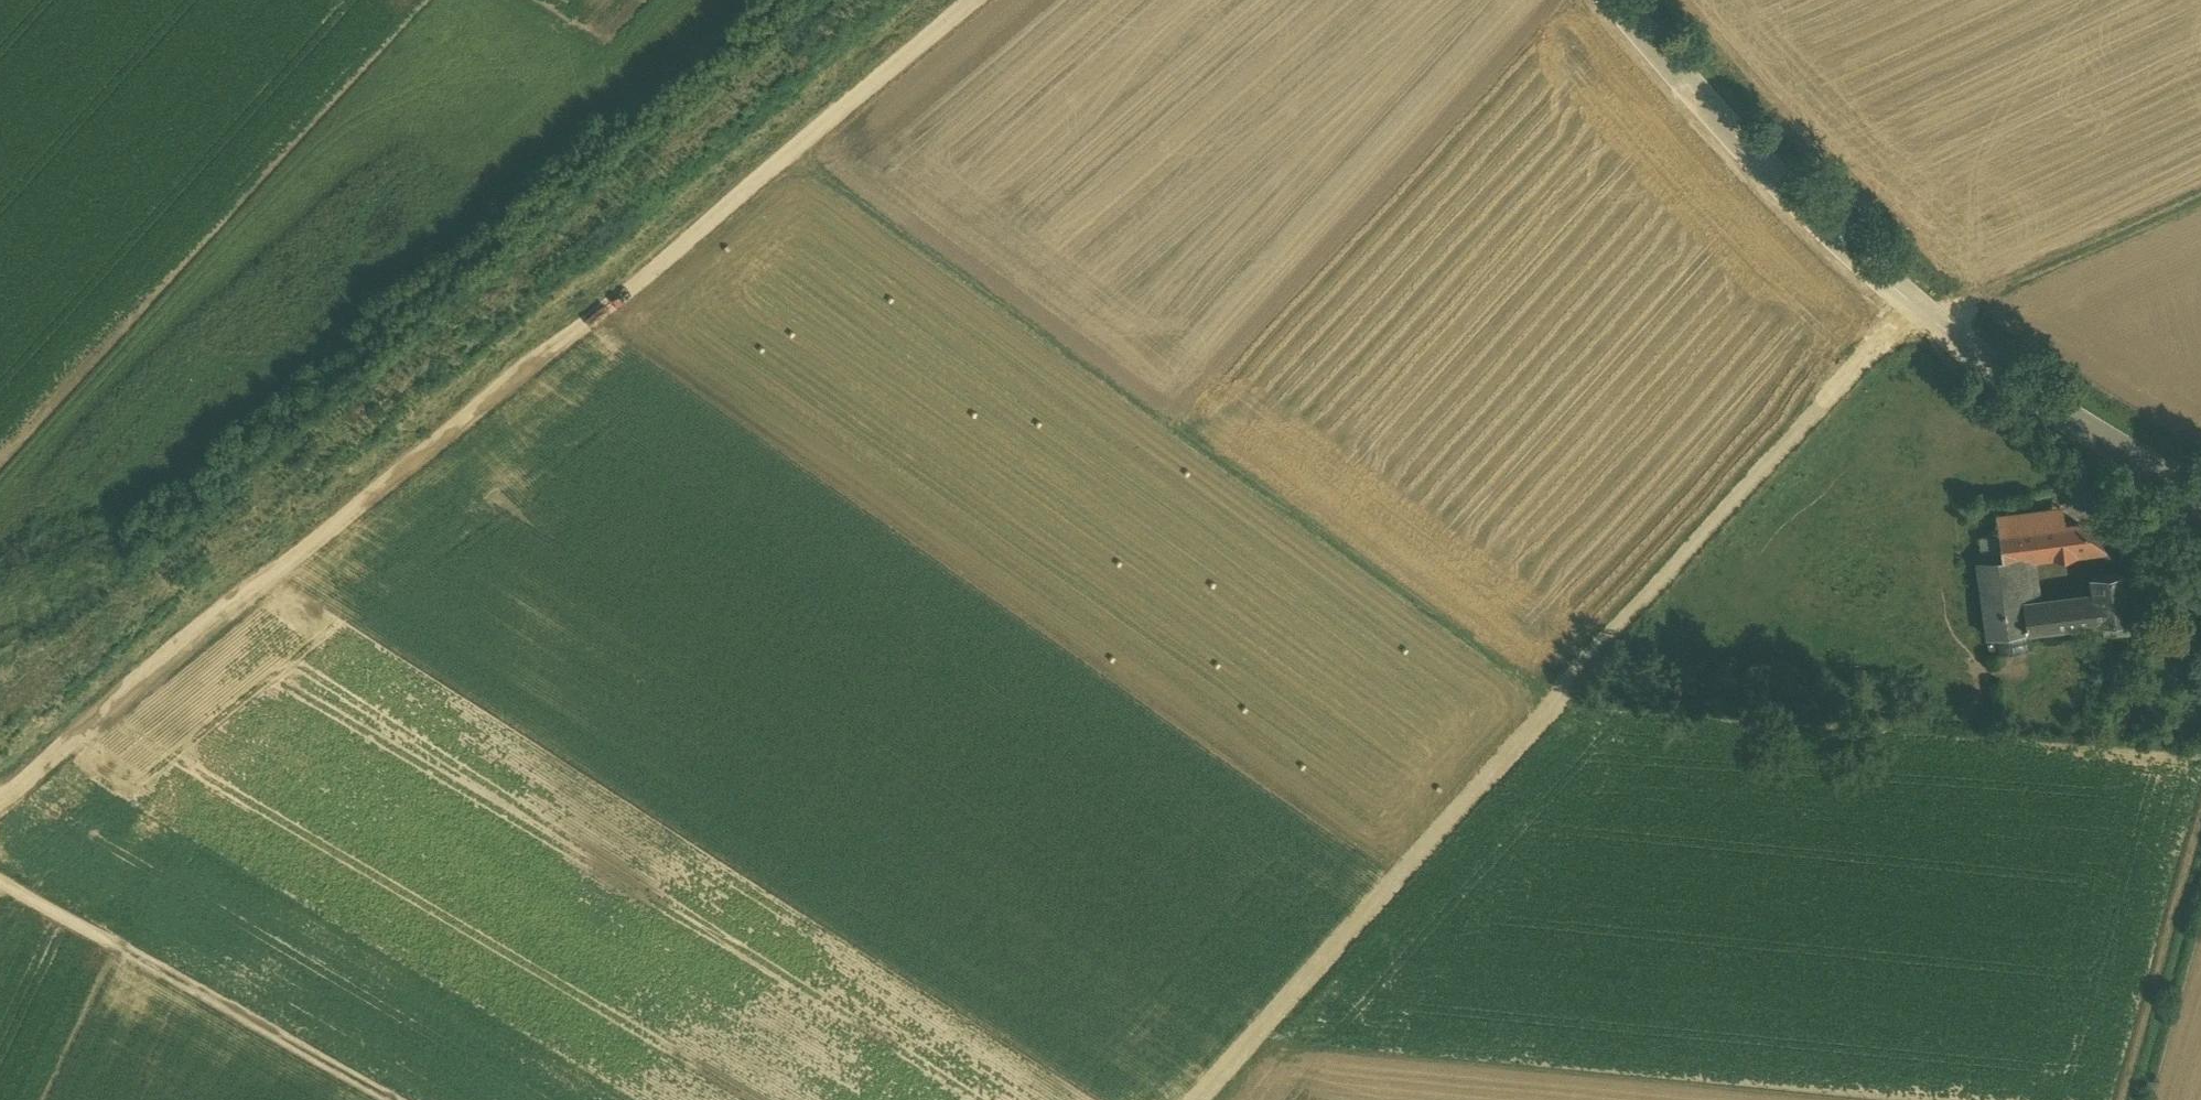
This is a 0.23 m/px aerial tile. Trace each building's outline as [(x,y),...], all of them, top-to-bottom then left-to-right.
[(2000,533),(2067,523),(2064,507),(1998,517),(2000,533)] [(2067,523),(2000,533),(2004,557),(2019,555),(2102,544),(2079,521),(2067,523)] [(2004,557),(1979,561),(1988,636),(2029,631),(2025,602),(2021,566),(2019,555),(2004,557)] [(2040,564),(2021,566),(2025,602),(2044,600),(2040,564)] [(2128,570),(2091,575),(2093,593),(2097,622),(2134,617),(2128,570)] [(2044,600),(2025,602),(2029,631),(2097,622),(2093,593),(2044,600)]
